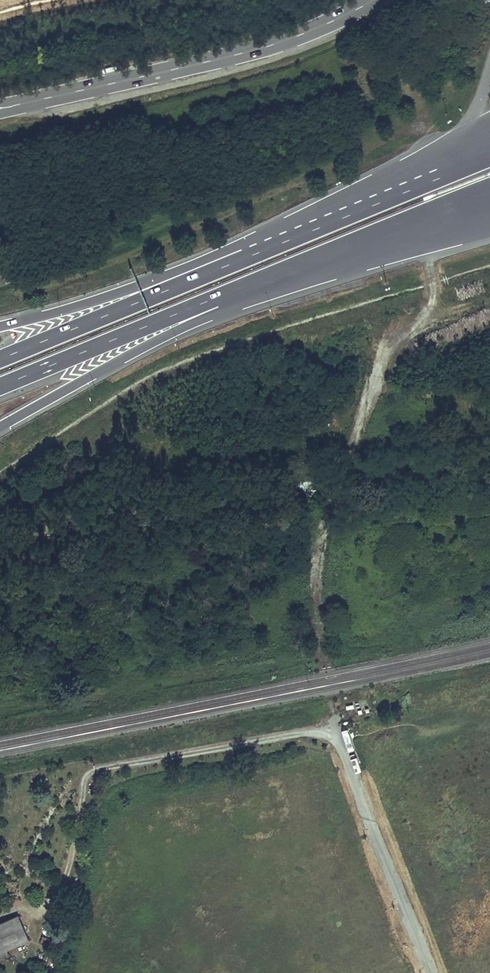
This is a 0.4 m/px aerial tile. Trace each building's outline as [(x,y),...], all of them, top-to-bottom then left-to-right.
[(5,653),(9,639),(6,639),(2,631),(0,632),(0,651),(5,653)] [(27,938),(17,916),(0,923),(0,950),(27,938)]
